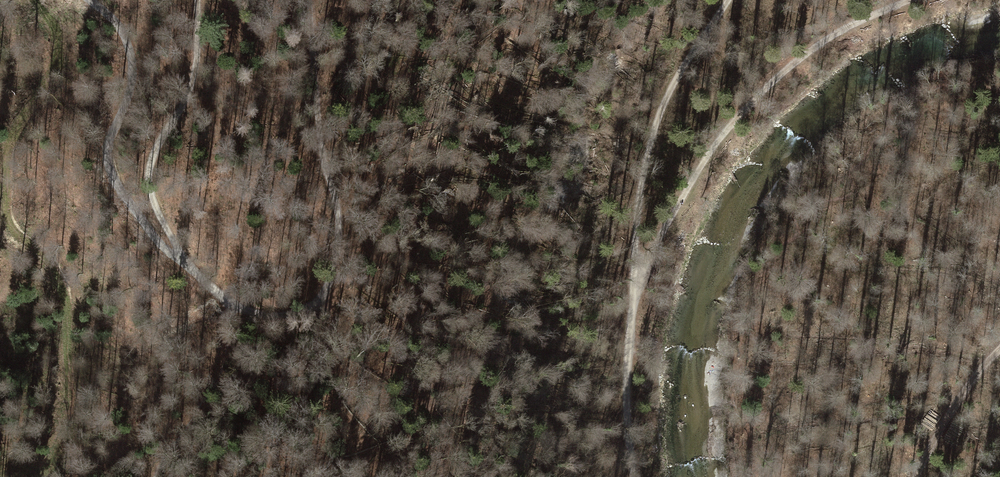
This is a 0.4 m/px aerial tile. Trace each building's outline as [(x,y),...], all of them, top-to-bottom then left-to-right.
[(320,313),(313,316),(315,322),(322,319),(320,313)]
